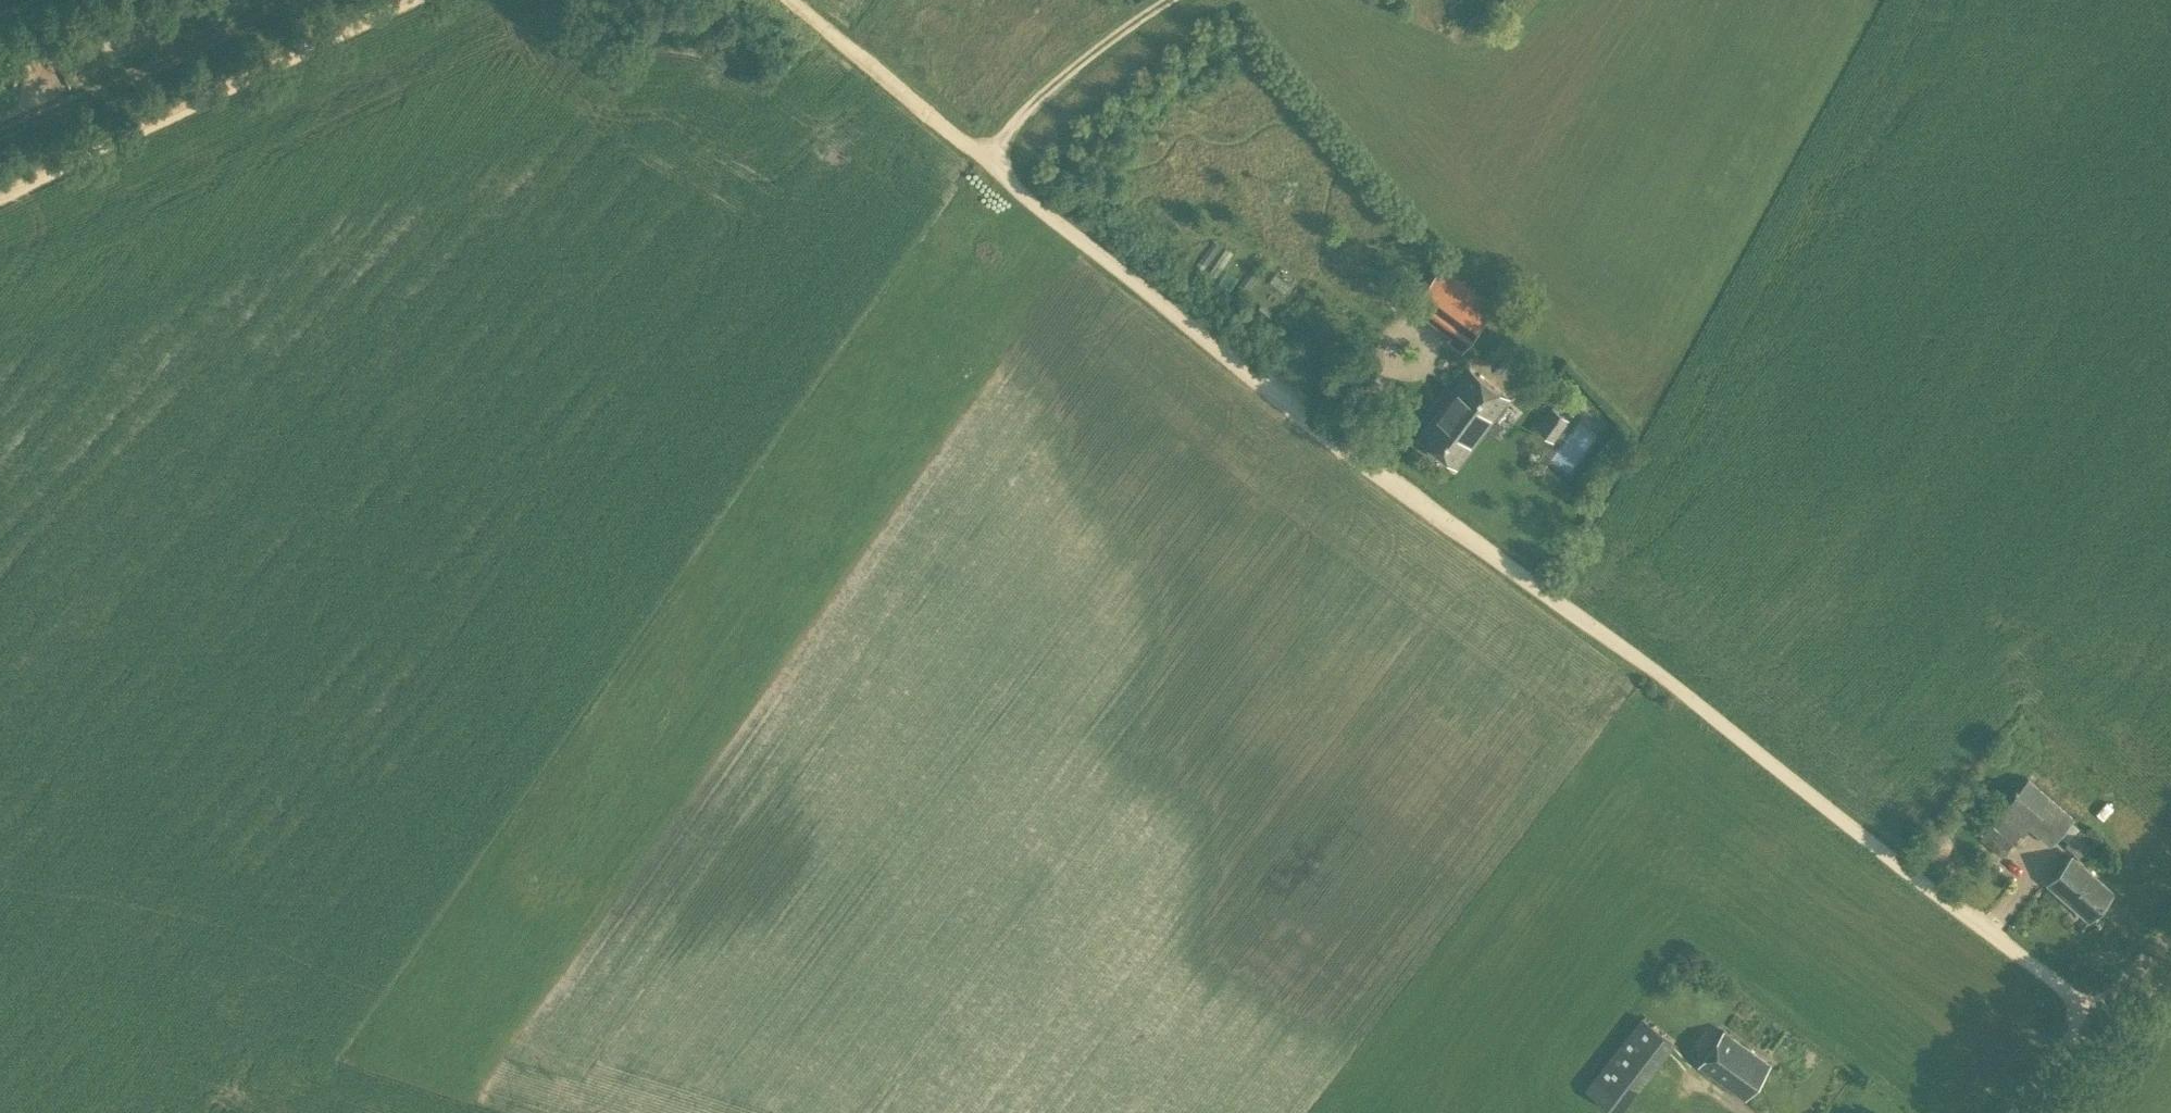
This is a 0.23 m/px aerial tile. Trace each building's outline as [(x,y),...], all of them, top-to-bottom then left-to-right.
[(1410,309),(1414,304),(1452,333),(1448,338),(1462,348),(1493,307),(1440,267),(1419,296),(1406,286),(1396,299),(1410,309)] [(1266,318),(1271,312),(1261,303),(1256,309),(1266,318)] [(1469,368),(1418,436),(1457,465),(1508,397),(1469,368)] [(1553,405),(1537,426),(1554,438),(1570,417),(1553,405)] [(2075,817),(2028,777),(2004,806),(2051,846),(2075,817)] [(1987,831),(2007,848),(2019,833),(2000,816),(1998,819),(1987,831)] [(2113,891),(2081,863),(2073,855),(2048,883),(2088,918),(2113,891)] [(1642,1016),(1585,1089),(1614,1112),(1618,1112),(1675,1042),(1642,1016)] [(1700,1064),(1745,1097),(1770,1063),(1725,1030),(1700,1064)]
